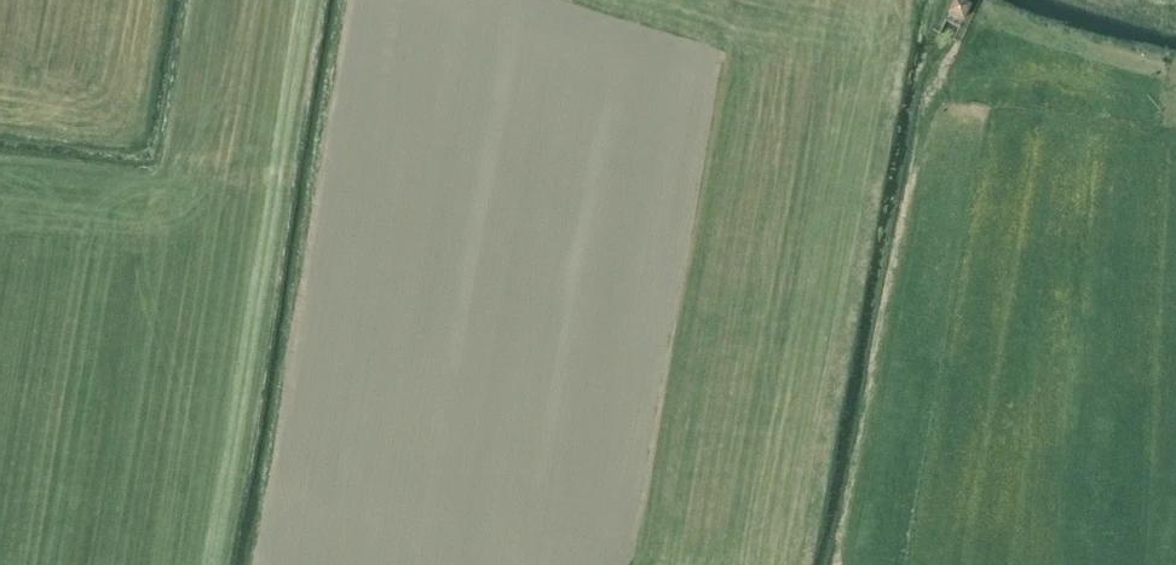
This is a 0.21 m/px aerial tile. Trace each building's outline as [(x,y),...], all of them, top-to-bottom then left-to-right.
[(955,2),(949,14),(962,20),(967,8),(955,2)]
